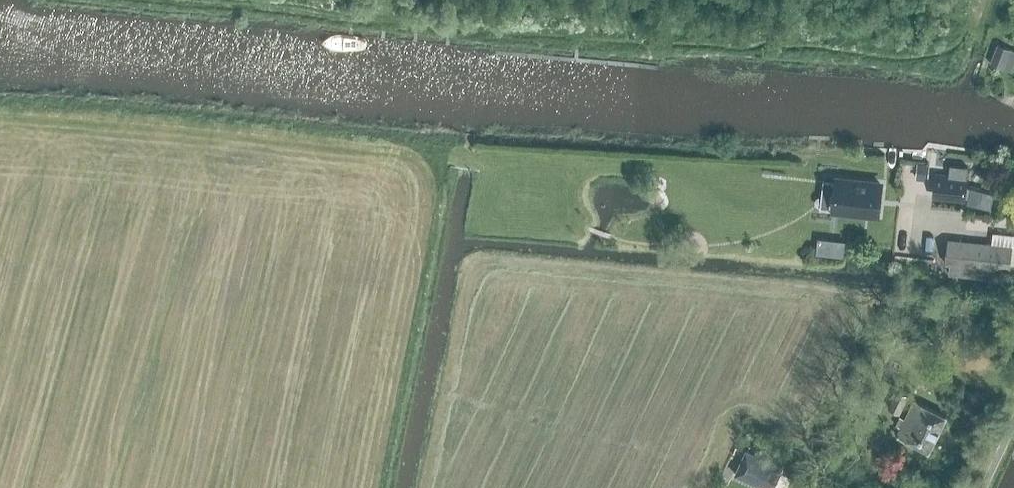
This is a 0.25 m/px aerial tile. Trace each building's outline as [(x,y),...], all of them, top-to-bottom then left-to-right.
[(1004,69),(1011,50),(997,44),(990,63),(1004,69)] [(990,210),(994,194),(970,188),(965,187),(967,168),(949,166),(948,176),(936,174),(934,196),(968,200),(967,204),(990,210)] [(836,180),(833,210),(878,215),(881,185),(836,180)] [(947,240),(945,264),(961,266),(1009,271),(1012,247),(991,245),(964,242),(947,240)] [(845,243),(831,242),(830,257),(844,259),(845,243)] [(896,390),(887,408),(900,414),(909,396),(896,390)] [(928,452),(946,417),(914,401),(896,436),(928,452)] [(783,467),(745,450),(733,475),(761,487),(773,487),(783,467)]
